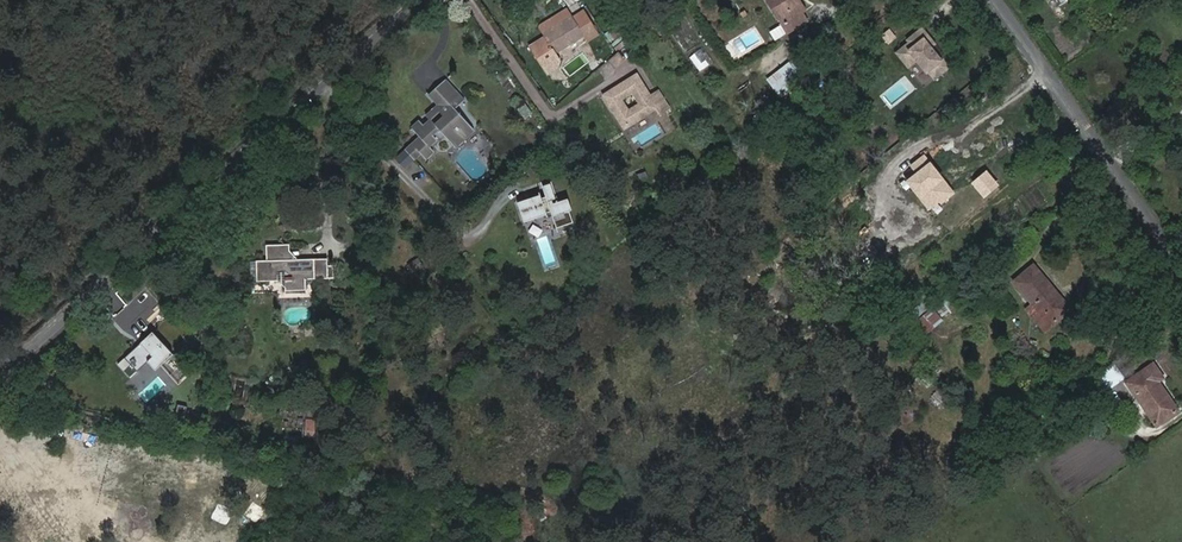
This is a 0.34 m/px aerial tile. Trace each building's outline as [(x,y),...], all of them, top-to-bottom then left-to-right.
[(582,9),(577,0),(567,0),(575,13),(582,9)] [(784,22),(805,10),(808,8),(804,0),(771,0),(784,22)] [(543,34),(572,16),(569,11),(564,9),(540,24),(540,29),(543,34)] [(582,9),(572,16),(577,23),(587,17),(582,9)] [(805,10),(784,22),(790,30),(809,18),(805,10)] [(531,46),(548,73),(557,67),(560,60),(555,53),(583,35),(586,40),(596,32),(587,17),(577,23),(572,16),(543,34),(545,37),(531,46)] [(622,40),(623,30),(609,29),(608,39),(622,40)] [(947,68),(921,34),(896,53),(907,68),(913,66),(931,80),(947,68)] [(799,75),(788,62),(766,80),(774,90),(785,81),(787,84),(799,75)] [(661,113),(671,107),(660,89),(651,94),(637,74),(605,95),(626,127),(658,107),(661,113)] [(443,116),(432,125),(433,126),(429,130),(423,123),(420,119),(411,126),(420,136),(406,149),(412,157),(419,152),(424,157),(431,151),(427,145),(435,139),(433,137),(438,132),(441,136),(450,147),(471,130),(454,109),(464,101),(445,79),(435,87),(446,100),(439,106),(436,108),(443,116)] [(436,103),(439,106),(446,100),(435,87),(428,93),(436,103)] [(428,119),(432,125),(443,116),(436,108),(439,106),(436,103),(424,114),(428,119)] [(527,104),(519,110),(527,121),(535,114),(527,104)] [(661,113),(658,107),(626,127),(630,133),(661,113)] [(433,126),(432,125),(428,119),(423,123),(429,130),(433,126)] [(436,141),(441,136),(438,132),(433,137),(435,139),(436,141)] [(927,165),(908,179),(929,207),(948,193),(927,165)] [(546,196),(519,204),(530,240),(549,234),(545,221),(554,218),(557,229),(577,224),(570,201),(559,204),(553,185),(544,188),(546,196)] [(267,260),(256,261),(257,282),(278,282),(284,288),(284,291),(305,291),(305,279),(327,279),(327,266),(327,259),(298,260),(274,260),(274,245),(266,245),(267,260)] [(289,245),(274,245),(274,260),(298,260),(289,251),(289,245)] [(419,256),(408,264),(414,273),(425,265),(419,256)] [(1014,282),(1033,305),(1050,326),(1069,310),(1033,267),(1014,282)] [(119,297),(111,304),(118,311),(125,304),(119,297)] [(1050,326),(1033,305),(1026,310),(1043,332),(1050,326)] [(928,332),(944,321),(935,307),(918,318),(928,332)] [(127,382),(135,391),(177,354),(155,330),(118,362),(131,378),(127,382)] [(1165,379),(1156,365),(1130,383),(1158,426),(1180,412),(1160,382),(1165,379)] [(1106,373),(1115,385),(1124,378),(1115,366),(1106,373)]
